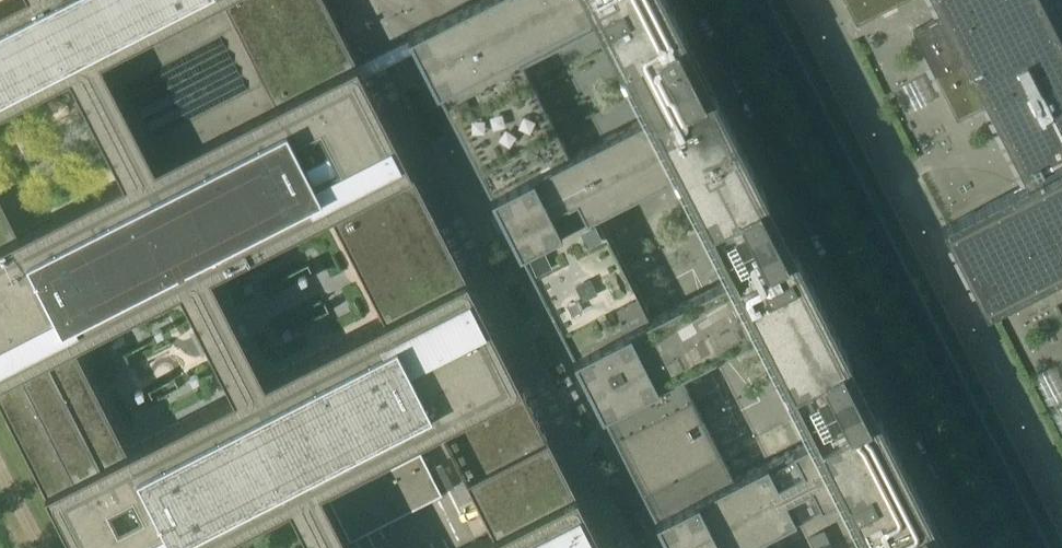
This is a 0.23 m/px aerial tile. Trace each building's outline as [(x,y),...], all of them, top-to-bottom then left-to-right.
[(289,504),(311,547),(350,547),(320,488),(374,461),(379,472),(328,498),(349,540),(376,527),(379,526),(442,494),(420,451),(391,466),(385,455),(439,427),(493,533),(463,547),(605,547),(342,33),(289,60),(281,45),(282,45),(283,44),(284,43),(285,42),(286,40),(287,39),(287,38),(288,37),(288,34),(287,32),(287,31),(287,29),(285,27),(284,26),(282,24),(280,23),(278,22),(275,22),(273,23),(270,24),(262,9),(280,0),(8,0),(0,4),(0,108),(69,73),(123,179),(18,232),(0,197),(0,402),(74,547),(201,547),(289,504)] [(601,412),(615,405),(668,510),(654,517),(670,547),(770,547),(761,532),(840,494),(867,547),(948,547),(793,244),(669,0),(473,0),(408,33),(437,90),(451,83),(504,186),(489,193),(518,250),(532,243),(560,298),(586,349),(572,356),(601,412)] [(941,15),(913,30),(956,116),(984,102),(1026,184),(942,227),(952,246),(976,294),(986,313),(990,311),(1044,283),(1061,274),(1061,41),(1041,0),(933,0),(941,15)] [(1042,380),(1061,428),(1061,372),(1042,380)]
